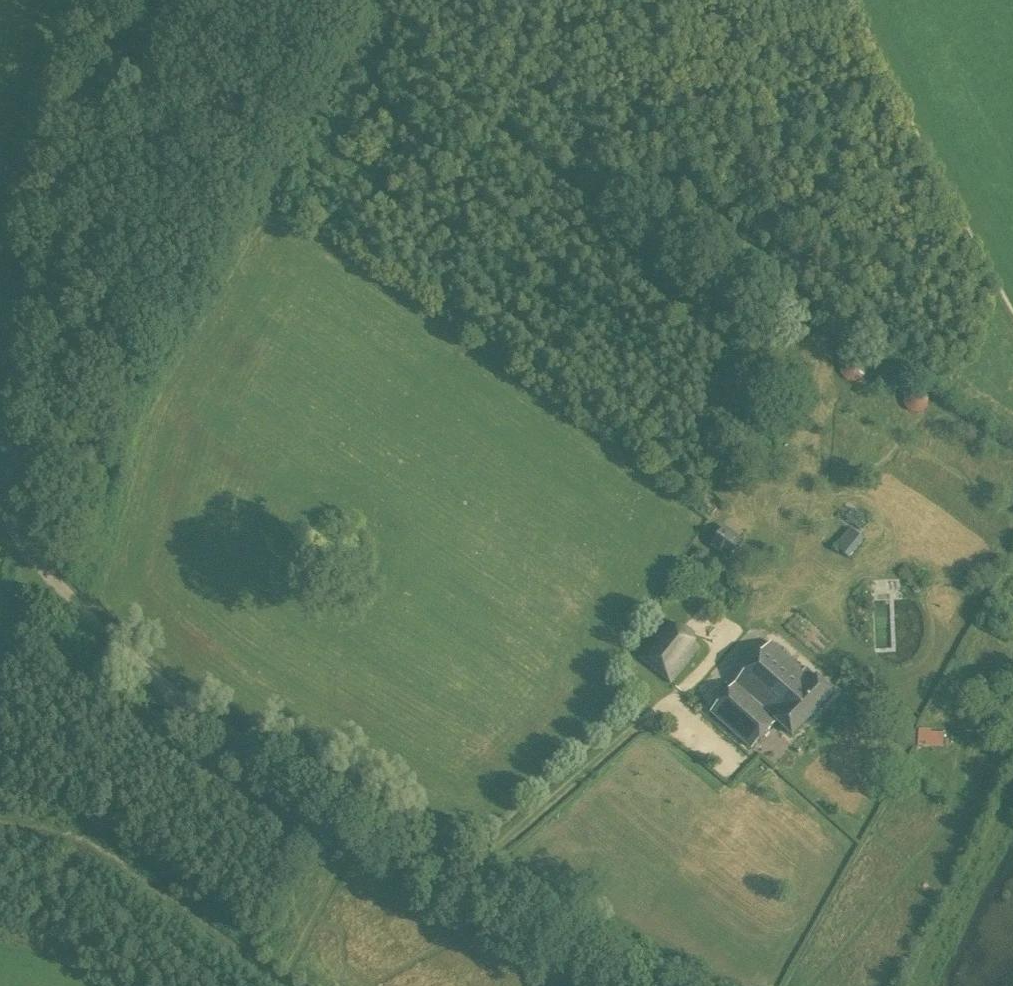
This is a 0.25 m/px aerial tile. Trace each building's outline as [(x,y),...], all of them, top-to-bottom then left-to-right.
[(742,537),(724,525),(710,545),(728,557),(742,537)] [(849,528),(834,546),(849,559),(865,541),(849,528)] [(672,682),(699,647),(668,623),(641,657),(672,682)] [(804,673),(772,644),(712,710),(754,748),(778,720),(795,735),(834,692),(808,668),(804,673)] [(915,746),(916,729),(906,729),(905,745),(915,746)] [(944,747),(945,732),(931,731),(931,730),(919,729),(918,745),(944,747)]
